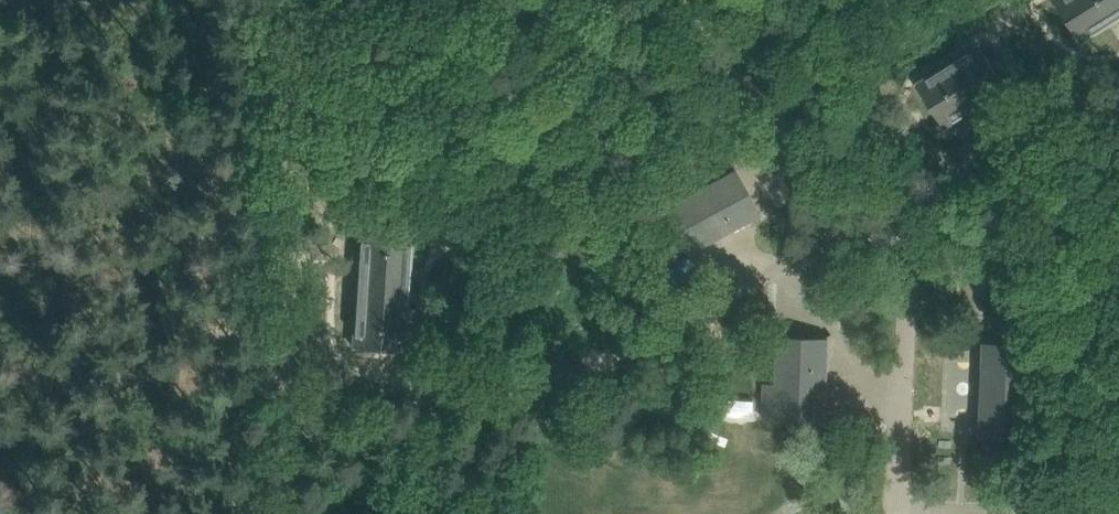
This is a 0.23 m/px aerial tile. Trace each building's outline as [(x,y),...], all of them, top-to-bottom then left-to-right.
[(1088,41),(1118,22),(1118,0),(1062,0),(1088,41)] [(918,83),(934,108),(946,126),(1008,88),(980,44),(918,83)] [(657,198),(676,233),(686,252),(759,213),(736,170),(695,192),(689,181),(657,198)] [(357,345),(409,348),(416,232),(365,229),(357,345)] [(1045,355),(1047,286),(995,284),(993,343),(986,343),(983,434),(990,435),(990,449),(1022,450),(1022,436),(1030,436),(1033,355),(1045,355)] [(764,418),(777,419),(826,420),(829,337),(780,335),(778,383),(765,382),(764,418)]
